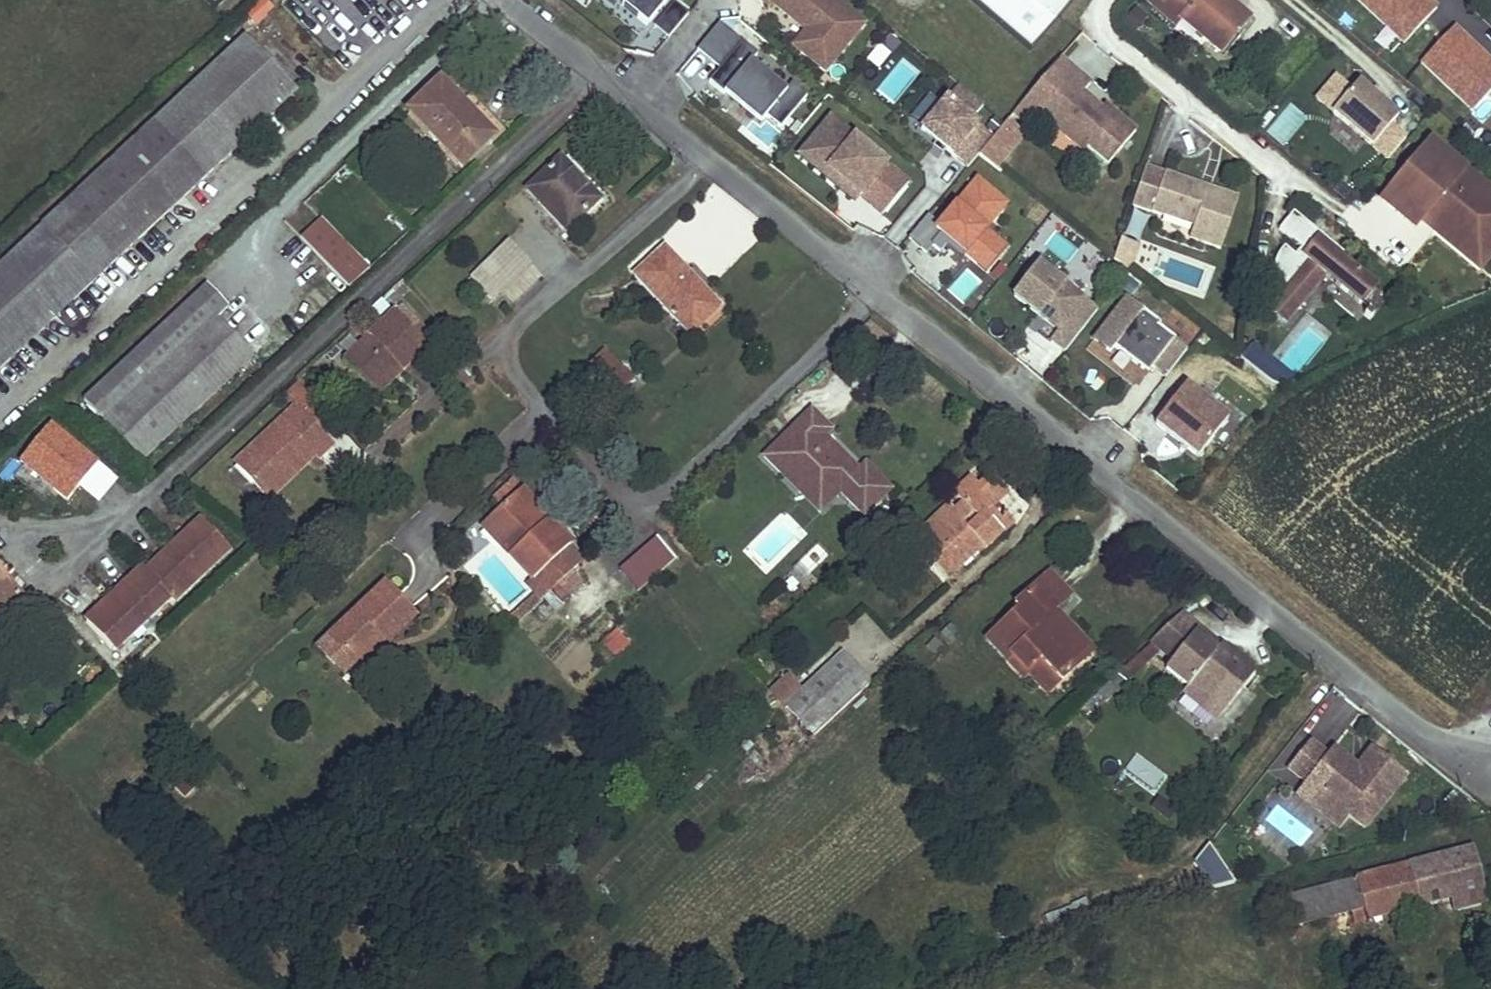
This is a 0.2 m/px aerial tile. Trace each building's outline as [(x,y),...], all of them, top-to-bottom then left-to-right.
[(647,32),(669,0),(602,0),(647,32)] [(668,37),(692,9),(680,0),(673,0),(652,25),(668,37)] [(788,47),(827,76),(868,22),(838,0),(754,0),(798,33),(788,47)] [(1071,0),(966,0),(1026,52),(1071,0)] [(1178,25),(1182,20),(1224,56),(1240,37),(1236,33),(1249,18),(1228,0),(1149,0),(1178,25)] [(750,62),(758,50),(716,24),(682,77),(778,138),(804,97),(750,62)] [(1490,87),(1490,65),(1452,26),(1418,60),(1481,121),(1490,111),(1490,98),(1485,93),(1490,87)] [(244,39),(0,266),(0,369),(295,94),(244,39)] [(1080,92),(1088,83),(1073,70),(1037,113),(1051,125),(1082,151),(1086,146),(1107,162),(1134,130),(1103,104),(1099,108),(1096,111),(1090,106),(1092,103),(1080,92)] [(1390,125),(1394,119),(1333,71),(1309,101),(1335,122),(1324,135),(1350,155),(1359,144),(1384,164),(1406,137),(1390,125)] [(471,116),(439,82),(408,112),(462,168),(493,139),(471,116)] [(1099,108),(1092,103),(1090,106),(1096,111),(1099,108)] [(498,133),(476,111),(471,116),(493,139),(498,133)] [(798,153),(878,222),(911,183),(832,114),(798,153)] [(969,158),(990,133),(983,127),(961,152),(969,158)] [(1430,143),(1385,202),(1420,228),(1426,220),(1437,206),(1448,214),(1449,223),(1458,230),(1466,228),(1482,240),(1490,229),(1490,188),(1430,143)] [(598,201),(559,160),(527,192),(566,232),(598,201)] [(1202,188),(1147,170),(1134,209),(1196,228),(1192,241),(1224,251),(1240,200),(1212,191),(1211,194),(1201,191),(1202,188)] [(931,232),(984,278),(1009,249),(988,231),(1010,205),(978,178),(931,232)] [(1426,220),(1486,265),(1490,258),(1490,229),(1482,240),(1466,228),(1458,230),(1449,223),(1448,214),(1437,206),(1426,220)] [(1134,211),(1126,236),(1141,241),(1149,216),(1134,211)] [(347,290),(370,270),(324,217),(300,237),(347,290)] [(1350,267),(1301,226),(1286,243),(1308,261),(1314,266),(1307,274),(1302,269),(1291,261),(1289,263),(1286,266),(1284,270),(1282,273),(1281,277),(1280,282),(1280,286),(1280,290),(1281,294),(1282,298),(1284,302),(1286,305),(1274,320),(1293,336),(1332,290),(1367,319),(1383,300),(1348,271),(1350,267)] [(529,267),(508,244),(471,278),(493,301),(501,294),(529,267)] [(720,306),(664,247),(633,275),(690,335),(720,306)] [(1122,247),(1115,269),(1132,282),(1140,256),(1122,247)] [(1314,266),(1308,261),(1302,269),(1307,274),(1314,266)] [(1067,354),(1098,302),(1033,263),(1010,301),(1056,328),(1048,343),(1067,354)] [(540,278),(529,267),(501,294),(512,305),(540,278)] [(230,308),(208,285),(84,401),(142,462),(254,358),(217,320),(230,308)] [(1159,386),(1189,348),(1123,296),(1084,346),(1122,376),(1132,364),(1159,386)] [(392,315),(425,349),(435,341),(402,306),(392,315)] [(425,349),(392,315),(345,359),(373,389),(396,367),(401,372),(425,349)] [(1376,334),(1379,330),(1374,325),(1371,329),(1376,334)] [(1243,352),(1271,392),(1287,380),(1259,341),(1243,352)] [(630,377),(603,352),(591,365),(618,391),(630,377)] [(401,372),(396,367),(373,389),(378,394),(401,372)] [(1158,399),(1170,407),(1154,429),(1201,461),(1232,416),(1173,376),(1158,399)] [(325,415),(307,396),(295,407),(314,427),(325,415)] [(314,427),(295,407),(235,463),(260,490),(286,467),(289,471),(310,450),(315,455),(318,458),(331,446),(314,427)] [(828,427),(808,407),(762,455),(782,474),(794,462),(831,497),(839,489),(863,513),(889,486),(863,460),(856,466),(822,433),(828,427)] [(16,462),(66,504),(100,464),(50,422),(16,462)] [(315,455),(310,450),(289,471),(286,467),(260,490),(269,499),(315,455)] [(818,510),(831,497),(794,462),(782,474),(818,510)] [(980,489),(971,479),(954,494),(967,508),(958,516),(955,513),(917,547),(947,580),(982,548),(986,551),(1014,525),(1005,515),(1001,518),(993,509),(1008,495),(992,478),(980,489)] [(572,544),(521,489),(512,497),(539,526),(544,522),(568,548),(572,544)] [(539,526),(512,497),(480,526),(532,581),(527,585),(537,595),(542,600),(577,567),(563,552),(568,548),(544,522),(539,526)] [(955,513),(948,506),(911,541),(917,547),(955,513)] [(229,550),(202,519),(187,533),(191,537),(163,564),(158,559),(145,571),(171,598),(175,602),(229,550)] [(191,537),(187,533),(158,559),(163,564),(191,537)] [(617,569),(638,593),(677,559),(655,535),(617,569)] [(581,562),(568,548),(563,552),(577,567),(581,562)] [(145,571),(142,568),(128,582),(132,586),(104,613),(100,608),(85,622),(114,651),(171,598),(145,571)] [(1070,595),(1049,574),(1015,605),(1019,610),(987,639),(1006,660),(1012,655),(1026,670),(1037,659),(1060,682),(1083,660),(1072,647),(1081,639),(1065,623),(1058,630),(1046,617),(1053,610),(1070,595)] [(19,597),(0,576),(0,615),(19,597)] [(132,586),(128,582),(100,608),(104,613),(132,586)] [(417,617),(385,584),(356,611),(354,608),(345,617),(347,620),(326,639),(352,667),(381,640),(386,645),(417,617)] [(542,600),(537,595),(510,620),(515,626),(542,600)] [(1065,623),(1053,610),(1046,617),(1058,630),(1065,623)] [(612,657),(630,646),(619,628),(601,639),(612,657)] [(1255,673),(1208,637),(1182,669),(1229,706),(1255,673)] [(352,667),(326,639),(314,650),(341,678),(352,667)] [(1092,652),(1081,639),(1072,647),(1083,660),(1092,652)] [(381,640),(352,667),(357,673),(386,645),(381,640)] [(1160,654),(1152,646),(1098,694),(1106,702),(1160,654)] [(870,685),(841,654),(799,692),(785,706),(814,737),(870,685)] [(1026,670),(1012,655),(1006,660),(1020,675),(1026,670)] [(1060,682),(1037,659),(1026,670),(1048,693),(1060,682)] [(799,692),(784,676),(769,690),(785,706),(799,692)] [(1227,732),(1182,696),(1166,716),(1210,753),(1227,732)] [(1344,822),(1360,835),(1407,777),(1367,746),(1350,767),(1310,735),(1282,770),(1300,784),(1290,797),(1335,833),(1344,822)] [(1206,893),(1227,885),(1213,847),(1192,855),(1206,893)] [(1484,903),(1470,851),(1394,870),(1404,911),(1459,897),(1462,908),(1484,903)] [(1404,911),(1394,870),(1355,880),(1365,920),(1404,911)] [(1355,880),(1279,900),(1286,930),(1350,914),(1353,923),(1365,920),(1355,880)]
